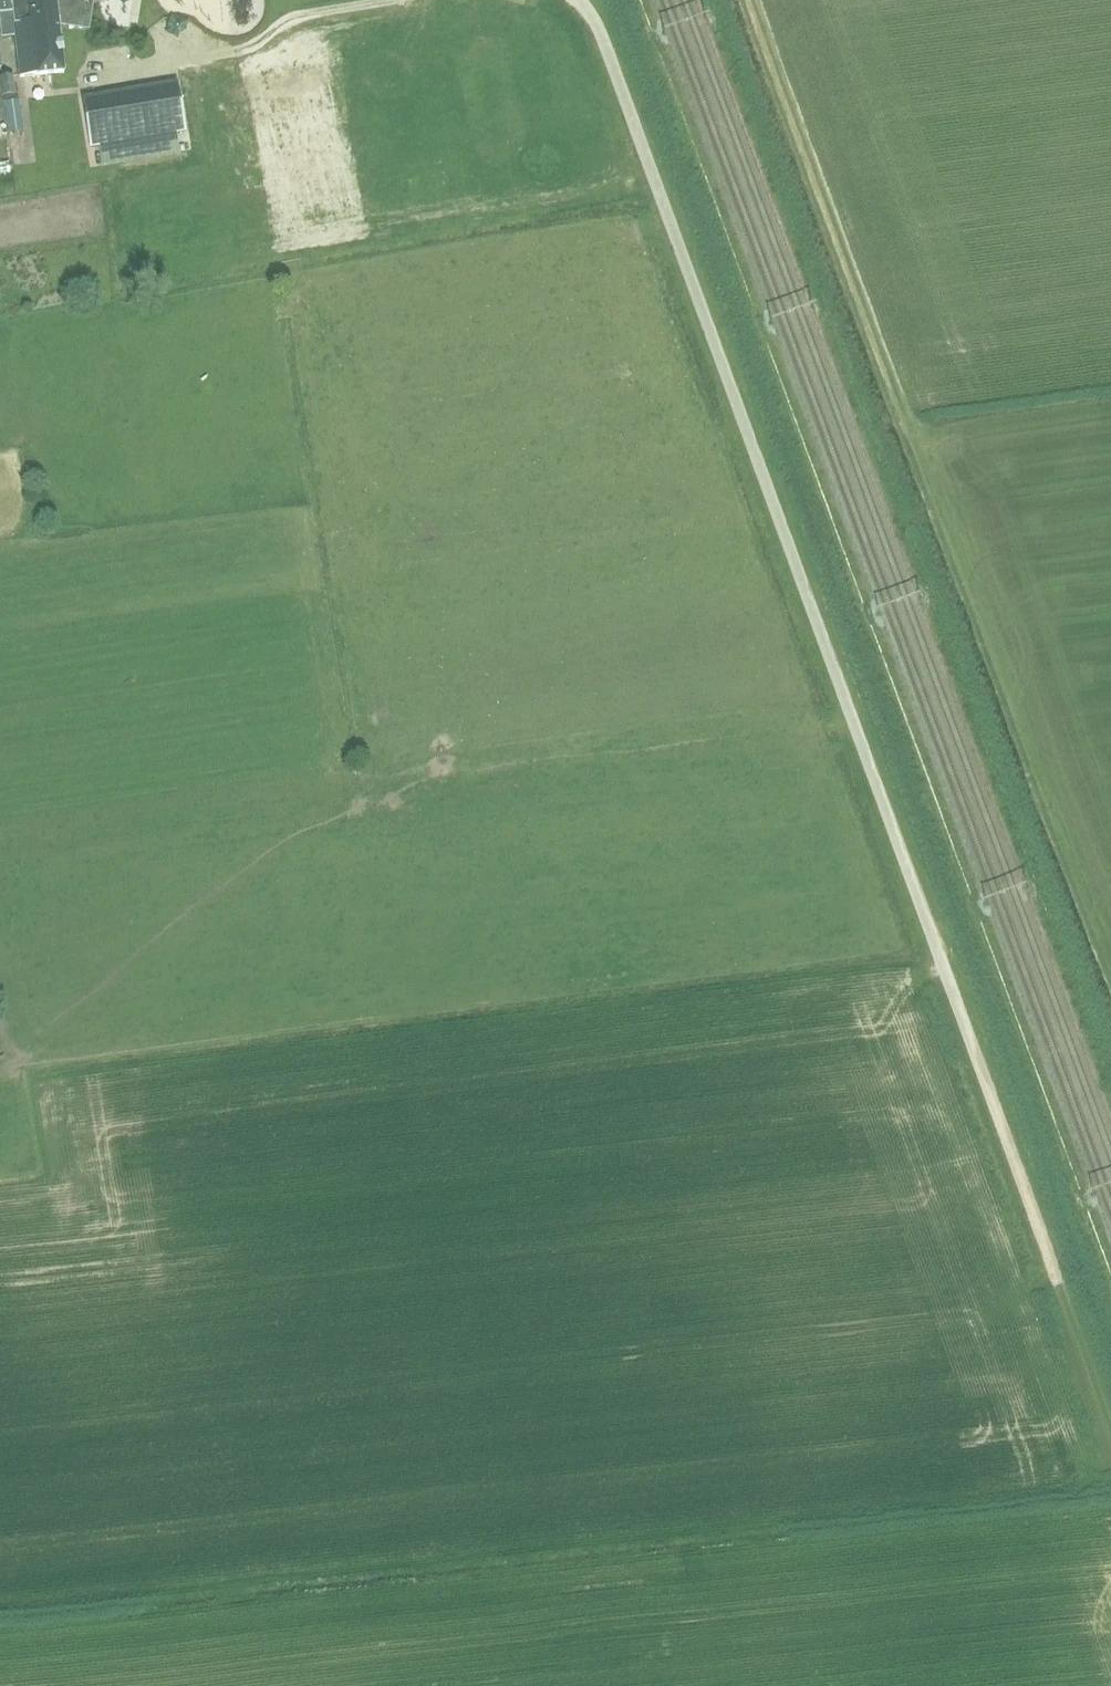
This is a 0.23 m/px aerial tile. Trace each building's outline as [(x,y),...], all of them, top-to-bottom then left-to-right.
[(57,8),(56,0),(0,0),(0,14),(13,13),(20,76),(64,72),(59,23),(68,24),(68,26),(89,30),(93,0),(71,0),(70,7),(57,8)] [(15,94),(12,74),(0,76),(0,96),(15,94)] [(175,87),(83,103),(91,147),(183,131),(175,87)] [(10,132),(24,130),(19,99),(5,101),(10,132)]
